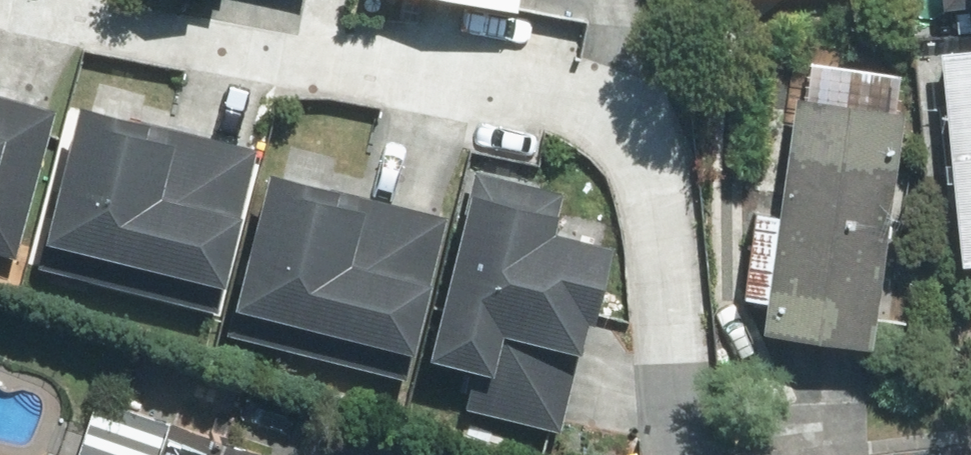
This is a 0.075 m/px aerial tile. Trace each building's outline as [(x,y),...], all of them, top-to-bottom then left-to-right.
[(928,52),(951,262),(970,260),(970,47),(928,52)] [(2,258),(43,109),(0,97),(0,258),(2,258)] [(872,277),(899,115),(789,97),(769,216),(749,213),(736,298),(755,302),(751,330),(860,348),(865,318),(900,323),(906,282),(872,277)] [(244,148),(57,100),(21,238),(28,239),(21,264),(202,311),(244,148)] [(553,194),(457,169),(452,190),(450,189),(406,357),(461,372),(452,406),(548,431),(578,315),(571,313),(589,244),(535,230),(538,217),(547,219),(553,194)] [(432,216),(246,171),(210,307),(217,309),(211,333),(390,376),(432,216)] [(262,453),(122,407),(106,454),(261,454),(262,453)]
